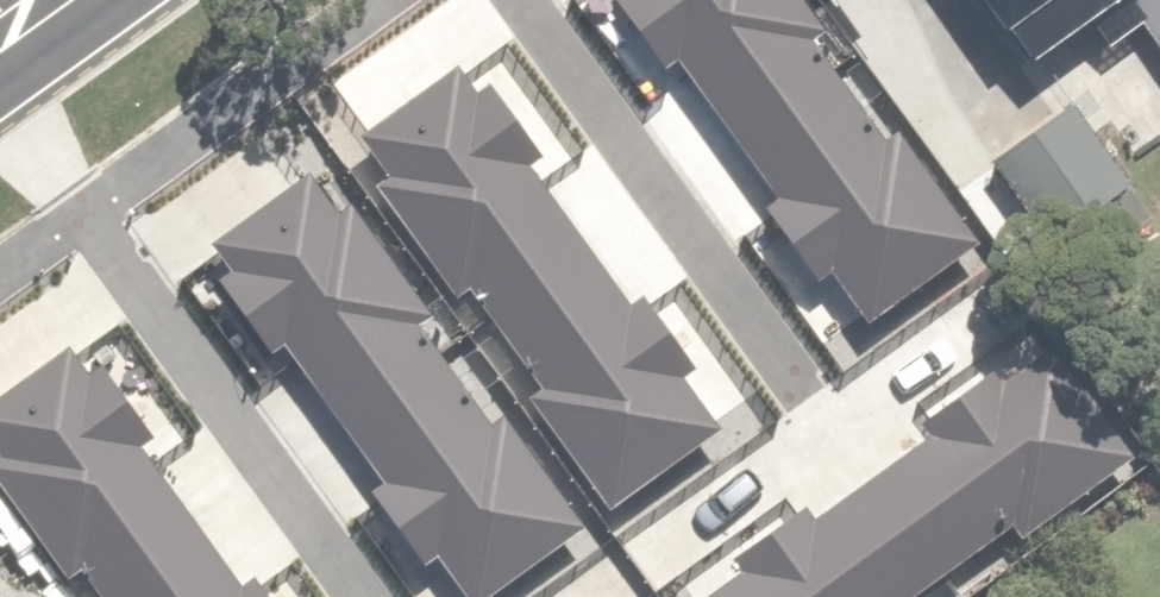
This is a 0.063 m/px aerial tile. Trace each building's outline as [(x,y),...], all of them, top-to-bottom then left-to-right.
[(387,37),(440,104),(543,23),(525,0),(435,0),(387,37)] [(701,0),(631,0),(573,38),(687,207),(793,137),(701,0)] [(982,67),(1083,0),(937,0),(982,67)] [(1159,64),(1159,0),(1118,0),(1159,64)] [(1121,183),(1063,109),(996,162),(1053,235),(1121,183)] [(581,251),(475,116),(376,193),(481,328),(581,251)] [(894,141),(818,190),(899,314),(975,264),(894,141)] [(476,467),(298,224),(190,302),(368,545),(476,467)] [(95,379),(0,448),(0,477),(87,596),(118,596),(207,533),(95,379)] [(541,539),(585,596),(628,596),(648,582),(588,503),(541,539)]
